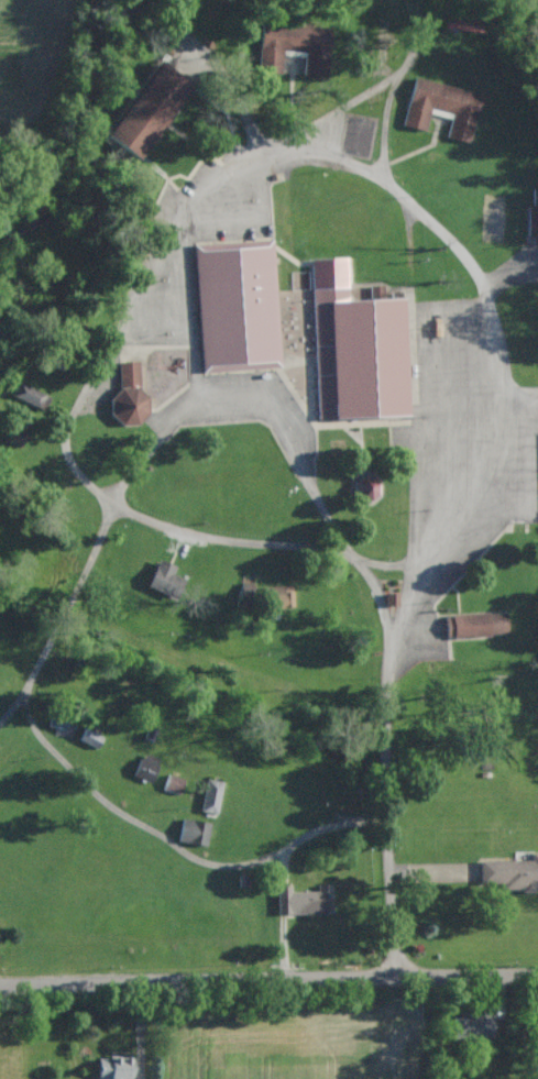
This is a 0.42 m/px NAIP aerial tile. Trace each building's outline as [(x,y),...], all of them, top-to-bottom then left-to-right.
[(329,77),(331,26),(262,23),(260,72),(282,73),(283,50),(306,51),(305,75),(329,77)] [(108,138),(144,160),(191,84),(155,62),(108,138)] [(482,93),(414,78),(404,126),(426,131),(431,108),(453,113),(447,137),(471,143),(482,93)] [(202,371),(281,367),(274,240),(196,244),(202,371)] [(318,418),(407,415),(403,298),(349,300),(348,257),(313,258),(318,418)] [(115,361),(117,423),(144,422),(142,360),(115,361)] [(51,396),(19,381),(12,396),(44,411),(51,396)] [(23,447),(27,432),(11,427),(6,442),(23,447)] [(378,498),(378,477),(357,477),(357,498),(378,498)] [(175,565),(157,559),(148,588),(178,598),(184,578),(173,574),(175,565)] [(294,607),(293,585),(267,586),(268,608),(294,607)] [(446,614),(446,637),(508,635),(508,612),(446,614)] [(97,748),(103,738),(86,728),(80,738),(97,748)] [(159,758),(141,753),(135,777),(152,782),(159,758)] [(184,779),(168,774),(164,790),(180,794),(184,779)] [(223,782),(207,778),(201,810),(217,813),(223,782)] [(206,846),(211,823),(184,817),(179,840),(206,846)] [(531,852),(531,859),(480,860),(480,883),(504,883),(504,890),(537,890),(537,852),(531,852)] [(278,886),(278,914),(334,913),(333,884),(318,885),(318,891),(292,891),(292,886),(278,886)] [(494,1014),(453,1015),(453,1038),(495,1037),(494,1014)] [(135,1054),(134,1078),(121,1078),(97,1078),(99,1078),(99,1057),(110,1057),(110,1053),(135,1054)]
